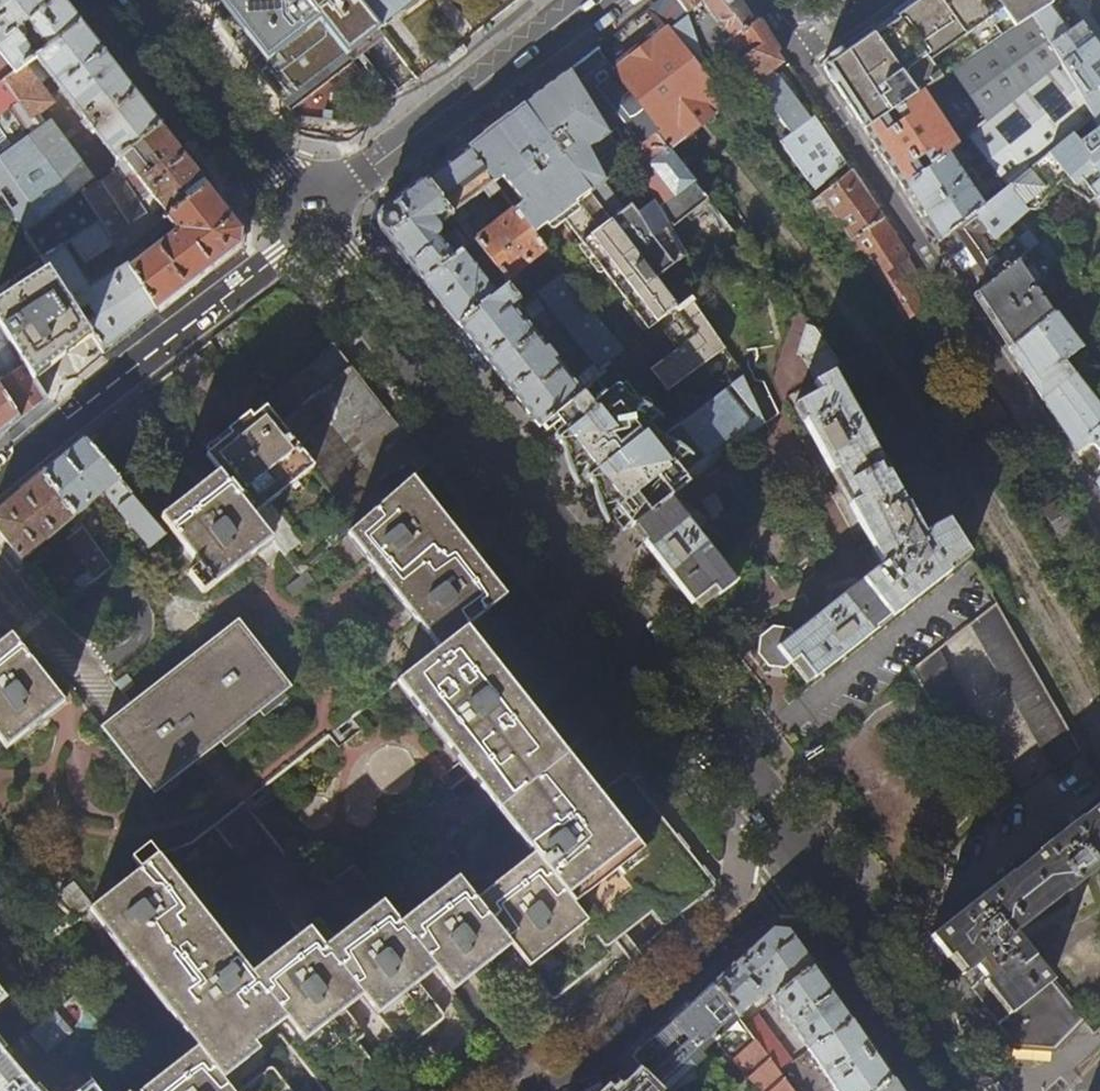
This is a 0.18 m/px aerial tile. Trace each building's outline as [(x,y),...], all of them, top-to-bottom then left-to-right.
[(81,24),(62,0),(0,0),(0,84),(81,24)] [(380,31),(379,30),(356,0),(310,0),(306,4),(303,0),(219,0),(245,33),(235,41),(243,51),(250,61),(284,105),(290,112),(353,63),(348,56),(380,31)] [(379,30),(419,0),(356,0),(379,30)] [(687,16),(700,55),(704,60),(717,50),(733,37),(753,23),(745,10),(738,0),(675,0),(684,11),(687,16)] [(1071,30),(1051,1),(1050,0),(920,0),(917,2),(896,17),(898,19),(874,35),(873,33),(842,55),(823,69),(846,103),(862,129),(922,89),(950,71),(1032,16),(1060,62),(1093,118),(1099,130),(1099,70),(1071,30)] [(719,80),(704,60),(700,55),(687,16),(668,32),(666,29),(615,71),(614,71),(599,50),(596,52),(591,56),(571,72),(607,136),(614,132),(623,148),(626,154),(652,133),(651,132),(719,80)] [(985,121),(1060,62),(1032,16),(950,71),(985,121)] [(735,61),(777,117),(790,134),(816,116),(819,114),(808,97),(798,103),(787,87),(792,83),(783,72),(778,76),(772,74),(783,65),(776,54),(778,52),(758,20),(753,23),(733,37),(746,54),(735,61)] [(1081,22),(1071,30),(1099,70),(1099,48),(1089,33),(1081,22)] [(0,84),(0,196),(41,259),(61,246),(71,240),(98,223),(76,189),(91,177),(54,119),(42,127),(46,134),(42,136),(31,119),(46,108),(52,103),(38,84),(50,76),(115,159),(119,156),(160,125),(151,114),(119,73),(86,31),(81,24),(0,84)] [(746,54),(733,37),(717,50),(729,66),(735,61),(746,54)] [(1093,118),(1060,62),(985,121),(968,135),(1007,187),(1093,118)] [(607,136),(571,72),(548,88),(525,105),(654,277),(682,254),(651,199),(630,213),(624,205),(617,209),(598,182),(605,177),(597,166),(623,148),(614,132),(607,136)] [(903,189),(949,151),(956,144),(922,89),(862,129),(881,156),(903,189)] [(746,375),(690,299),(678,308),(654,277),(525,105),(512,115),(498,125),(592,251),(602,246),(657,318),(655,320),(675,346),(648,368),(689,419),(743,378),(746,375)] [(42,127),(54,119),(46,108),(31,119),(42,136),(46,134),(42,127)] [(816,116),(790,134),(783,139),(815,187),(847,163),(833,142),(816,116)] [(1065,177),(1087,206),(1099,195),(1099,130),(1093,118),(1007,187),(983,206),(938,242),(958,273),(973,295),(1018,260),(1038,244),(1027,231),(1026,232),(1017,221),(1028,211),(1036,211),(1065,177)] [(116,165),(120,172),(97,186),(91,177),(76,189),(98,223),(108,238),(135,222),(142,234),(160,220),(164,218),(208,186),(207,185),(186,157),(182,152),(160,125),(119,156),(116,165)] [(557,214),(647,327),(655,320),(657,318),(602,246),(592,251),(498,125),(483,136),(467,148),(499,192),(512,210),(530,235),(557,214)] [(446,164),(425,179),(472,242),(505,283),(543,253),(530,235),(512,210),(478,236),(466,219),(477,211),(471,202),(484,191),(490,199),(499,192),(467,148),(446,164)] [(647,162),(672,193),(689,180),(664,149),(647,162)] [(983,206),(949,151),(903,189),(921,216),(938,242),(983,206)] [(213,180),(192,153),(186,157),(207,185),(213,180)] [(874,277),(904,320),(922,307),(894,264),(908,256),(900,242),(867,193),(851,170),(819,193),(874,277)] [(422,279),(472,242),(425,179),(403,195),(382,211),(380,227),(401,253),(422,279)] [(208,186),(164,218),(173,231),(148,249),(141,245),(165,227),(160,220),(142,234),(117,252),(125,265),(156,312),(197,280),(241,247),(243,231),(208,186)] [(715,201),(683,215),(694,239),(726,225),(715,201)] [(108,238),(98,223),(71,240),(86,263),(113,245),(108,238)] [(1035,283),(1068,258),(1050,235),(1038,244),(1018,260),(1035,283)] [(505,283),(472,242),(422,279),(430,291),(457,324),(508,287),(505,283)] [(61,246),(41,259),(48,270),(91,336),(96,344),(103,353),(128,333),(156,312),(125,265),(89,288),(61,246)] [(1035,283),(1018,260),(973,295),(992,323),(1009,349),(1055,311),(1035,283)] [(0,301),(0,325),(34,379),(48,368),(91,336),(48,270),(0,301)] [(519,301),(508,287),(457,324),(497,375),(539,428),(551,421),(568,408),(567,407),(582,394),(580,390),(602,372),(599,368),(619,350),(618,348),(610,338),(562,276),(538,294),(593,364),(573,381),(523,318),(522,318),(513,307),(519,301)] [(1080,316),(1069,300),(1055,311),(1074,337),(1080,345),(1099,372),(1099,302),(1080,316)] [(1025,374),(1074,337),(1055,311),(1009,349),(1016,360),(1025,374)] [(20,420),(25,415),(46,398),(44,394),(34,379),(0,325),(0,388),(20,420)] [(623,344),(616,334),(610,338),(618,348),(623,344)] [(1063,358),(1080,345),(1074,337),(1025,374),(1029,380),(1037,392),(1065,373),(1065,371),(1070,368),(1063,358)] [(265,406),(314,466),(359,522),(389,497),(377,482),(391,470),(402,486),(412,477),(427,464),(358,376),(333,344),(296,372),(297,373),(262,402),(265,406)] [(1093,398),(1070,368),(1065,371),(1065,373),(1037,392),(1043,401),(1057,421),(1093,398)] [(683,474),(602,372),(580,390),(582,394),(567,407),(568,408),(551,421),(576,455),(608,496),(633,528),(670,500),(691,483),(690,482),(683,474)] [(801,659),(817,680),(971,557),(949,521),(924,534),(908,506),(906,506),(834,374),(816,383),(821,392),(796,406),(834,473),(836,472),(853,505),(852,506),(884,567),(796,637),(781,649),(793,665),(801,659)] [(690,482),(764,424),(743,378),(689,419),(679,426),(704,458),(683,474),(690,482)] [(20,420),(0,388),(0,436),(20,420)] [(1093,398),(1057,421),(1065,434),(1076,451),(1084,445),(1092,444),(1099,452),(1099,408),(1093,398)] [(269,502),(314,466),(265,406),(243,423),(206,453),(220,471),(272,536),(286,553),(301,541),(269,502)] [(63,457),(42,474),(75,517),(77,520),(85,515),(82,511),(91,504),(89,501),(99,493),(100,488),(106,488),(106,494),(150,547),(167,535),(167,534),(83,439),(63,457)] [(272,536),(220,471),(162,517),(200,565),(189,574),(204,591),(272,536)] [(42,474),(13,499),(0,510),(0,533),(22,560),(75,517),(42,474)] [(586,778),(511,681),(468,625),(505,596),(468,549),(448,523),(412,477),(402,486),(389,497),(359,522),(347,533),(438,649),(245,802),(291,863),(306,852),(330,882),(354,863),(384,901),(325,946),(310,927),(299,936),(215,826),(192,844),(159,856),(150,846),(132,860),(140,871),(90,910),(194,1046),(138,1090),(231,1090),(223,1081),(260,1051),(255,1044),(276,1026),(328,1090),(379,1090),(388,1084),(389,1081),(388,1078),(358,1041),(367,1033),(346,1008),(362,994),(404,1046),(407,1047),(410,1045),(445,1017),(446,1015),(446,1012),(420,980),(437,969),(453,990),(511,945),(545,988),(546,991),(550,995),(552,995),(557,995),(608,956),(609,954),(610,953),(609,951),(608,949),(655,911),(666,926),(687,909),(698,901),(701,868),(625,775),(599,795),(586,778)] [(683,517),(670,500),(633,528),(652,552),(685,594),(695,606),(714,590),(721,598),(737,585),(696,533),(705,522),(697,515),(694,514),(690,514),(683,517)] [(91,570),(97,578),(112,566),(82,527),(68,539),(91,570)] [(153,551),(170,538),(167,535),(150,547),(153,551)] [(291,596),(311,579),(303,569),(283,586),(291,596)] [(80,592),(97,578),(91,570),(73,583),(80,592)] [(971,627),(1052,773),(1081,750),(1000,605),(971,627)] [(1090,615),(1099,637),(1099,608),(1090,615)] [(240,618),(102,728),(155,796),(292,685),(240,618)] [(781,649),(796,637),(790,630),(774,630),(761,641),(759,654),(769,667),(786,670),(792,665),(793,665),(781,649)] [(8,749),(66,703),(13,636),(0,646),(0,739),(8,749)] [(912,673),(993,819),(1019,798),(939,652),(912,673)] [(817,680),(801,659),(793,665),(792,665),(808,687),(817,680)] [(1054,1050),(1066,1037),(1082,1020),(1014,935),(1065,893),(1066,894),(1099,867),(1099,805),(1071,827),(1070,827),(1038,853),(1038,854),(1012,875),(1011,875),(930,937),(955,968),(962,976),(976,965),(985,977),(972,989),(1012,1047),(1054,1050)] [(746,952),(712,983),(739,1018),(767,991),(774,1001),(815,965),(802,947),(789,929),(772,927),(746,952)] [(837,997),(815,965),(774,1001),(808,1051),(853,1020),(837,997)] [(739,1018),(712,983),(674,1019),(632,1057),(645,1073),(661,1090),(666,1090),(704,1059),(699,1054),(712,1043),(759,1090),(793,1090),(778,1072),(739,1018)] [(72,1032),(55,1011),(28,1033),(40,1047),(46,1042),(53,1050),(72,1032)] [(853,1020),(808,1051),(835,1090),(877,1090),(892,1077),(875,1051),(853,1020)] [(53,1050),(46,1042),(40,1047),(47,1055),(53,1050)] [(0,1048),(0,1090),(36,1090),(0,1048)] [(778,1072),(793,1090),(808,1090),(810,1090),(791,1063),(778,1072)] [(272,1067),(242,1090),(292,1090),(272,1067)] [(645,1073),(626,1090),(661,1090),(645,1073)] [(892,1077),(877,1090),(901,1090),(892,1077)]
